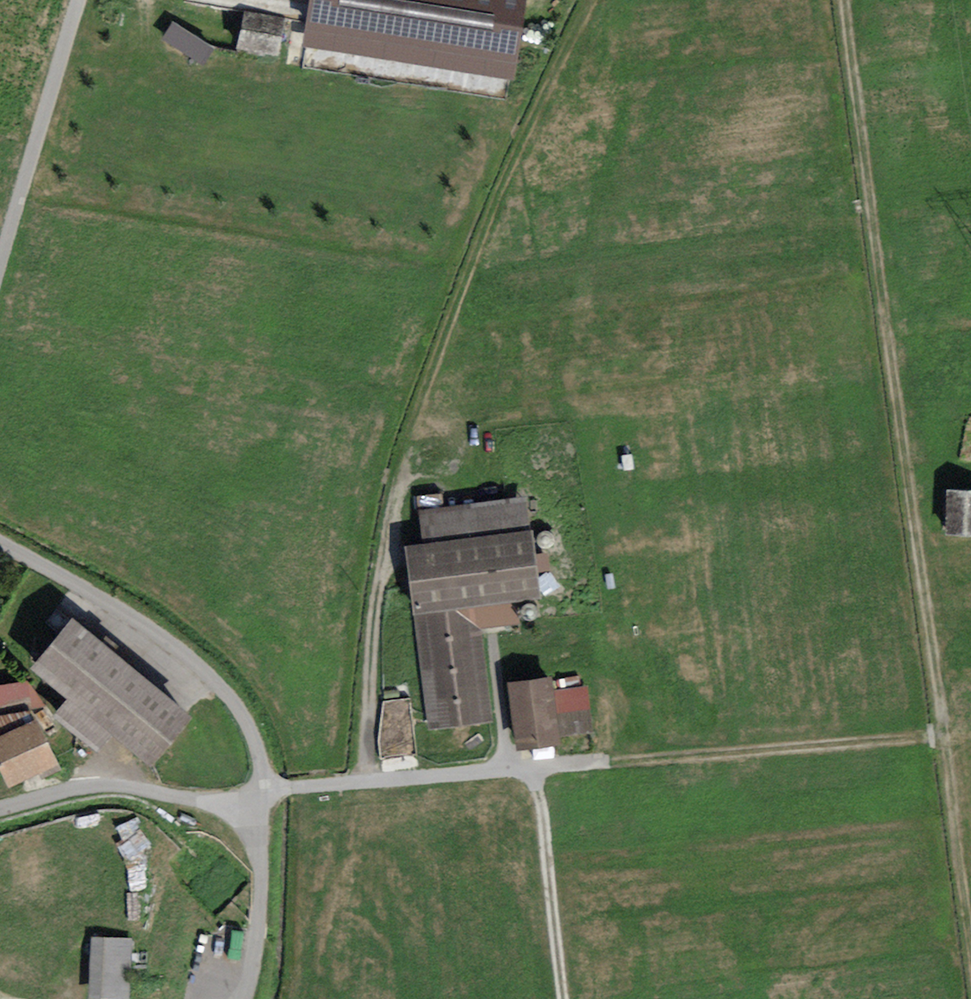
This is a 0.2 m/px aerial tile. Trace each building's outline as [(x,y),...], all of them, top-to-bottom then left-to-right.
[(304,44),(512,76),(524,0),(311,0),(304,44)] [(244,12),(238,45),(277,52),(283,18),(244,12)] [(177,17),(165,35),(206,62),(218,44),(177,17)] [(948,487),(947,532),(970,533),(970,487),(948,487)] [(423,543),(406,545),(430,727),(494,718),(483,629),(521,624),(518,598),(542,595),(528,495),(419,510),(423,543)] [(195,710),(70,610),(28,663),(67,694),(53,712),(99,749),(112,733),(151,764),(195,710)] [(551,674),(510,680),(519,747),(560,742),(559,736),(591,731),(587,709),(557,714),(551,674)] [(386,755),(415,755),(416,700),(386,700),(386,755)] [(0,735),(0,768),(8,785),(57,762),(36,718),(0,735)] [(92,939),(90,998),(110,998),(129,998),(131,940),(92,939)]
